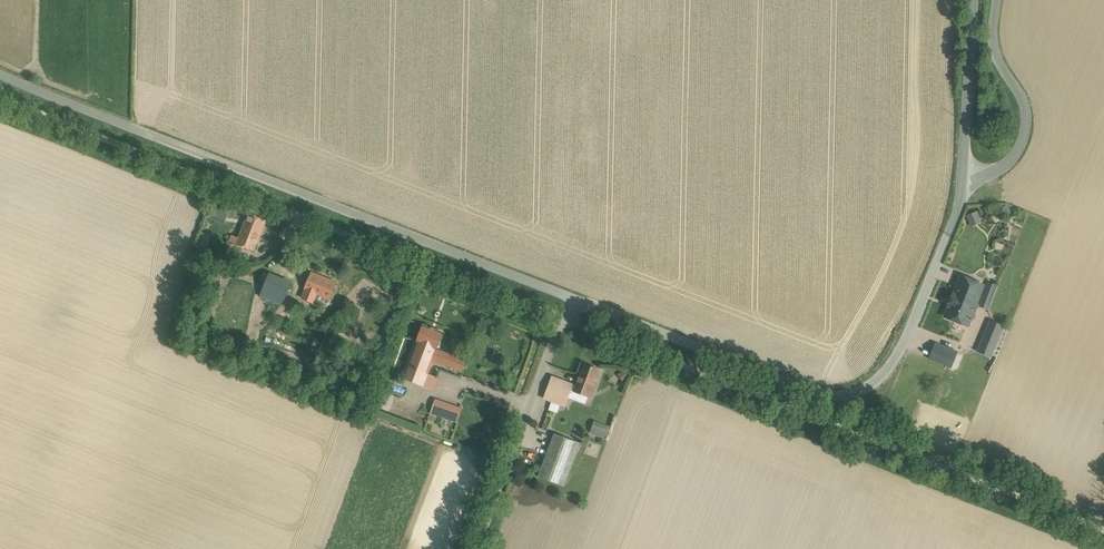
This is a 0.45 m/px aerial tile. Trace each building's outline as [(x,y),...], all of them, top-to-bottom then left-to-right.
[(978,210),(966,213),(970,225),(981,222),(978,210)] [(249,213),(240,237),(233,234),(231,241),(255,250),(267,220),(249,213)] [(1005,233),(993,229),(990,235),(1003,240),(1005,233)] [(312,302),(312,301),(315,302),(318,294),(330,299),(337,283),(312,273),(306,288),(307,289),(303,298),(312,302)] [(283,305),(292,283),(269,274),(261,297),(283,305)] [(962,277),(961,281),(954,299),(975,307),(981,289),(983,285),(962,277)] [(991,295),(986,293),(982,305),(987,307),(991,295)] [(975,307),(954,299),(947,316),(946,318),(967,326),(975,307)] [(994,321),(985,343),(994,347),(1003,325),(994,321)] [(437,349),(444,332),(423,325),(403,378),(423,386),(428,374),(429,371),(433,361),(462,372),(467,360),(437,349)] [(926,356),(950,367),(957,350),(934,340),(926,356)] [(579,382),(577,385),(552,376),(544,398),(567,406),(572,391),(592,398),(599,378),(596,377),(599,370),(585,364),(578,382),(579,382)] [(628,378),(630,374),(627,371),(623,370),(618,374),(624,382),(628,378)] [(434,403),(430,413),(457,422),(461,413),(434,403)] [(605,438),(609,425),(593,419),(588,433),(605,438)] [(564,486),(576,455),(579,448),(581,443),(555,433),(539,476),(564,486)]
